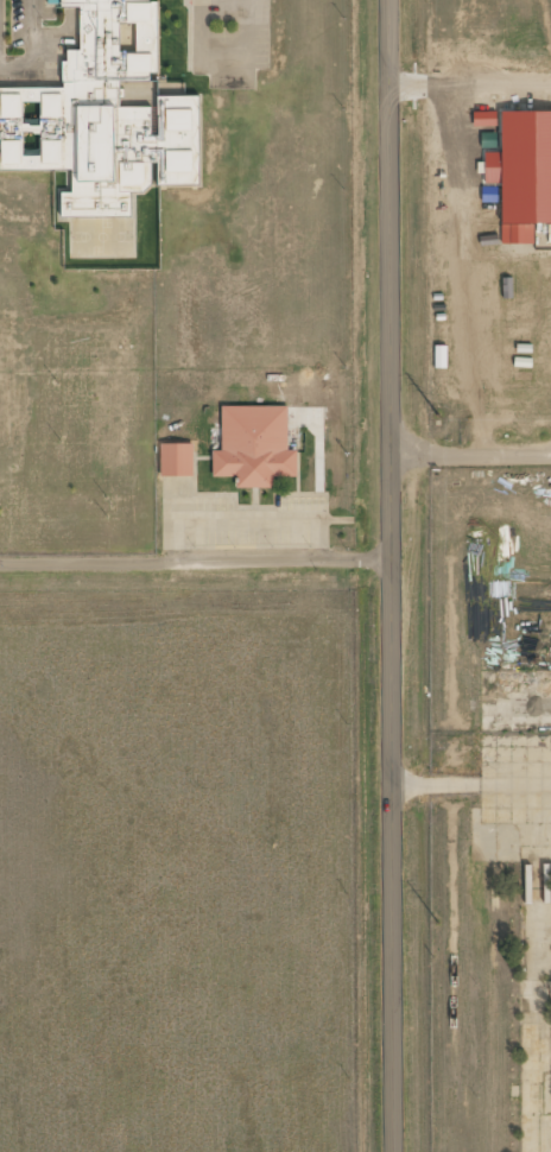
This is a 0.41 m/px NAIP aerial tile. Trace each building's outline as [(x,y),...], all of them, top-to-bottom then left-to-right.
[(201,97),(159,96),(159,2),(152,2),(152,0),(63,0),(63,10),(82,10),(82,50),(64,55),(64,90),(15,90),(0,95),(0,172),(70,173),(70,191),(61,195),(61,219),(132,219),(132,189),(201,189),(201,97)] [(474,128),(498,127),(497,112),(473,113),(474,128)] [(501,112),(502,153),(485,153),(485,184),(502,184),(502,245),(534,245),(534,225),(550,224),(550,112),(501,112)] [(214,476),(238,476),(238,487),(276,488),(276,476),(298,477),(298,450),(289,449),(290,406),(224,406),(224,450),(214,450),(214,476)] [(162,444),(162,476),(194,476),(194,444),(162,444)] [(489,776),(518,776),(518,763),(489,763),(489,776)]
